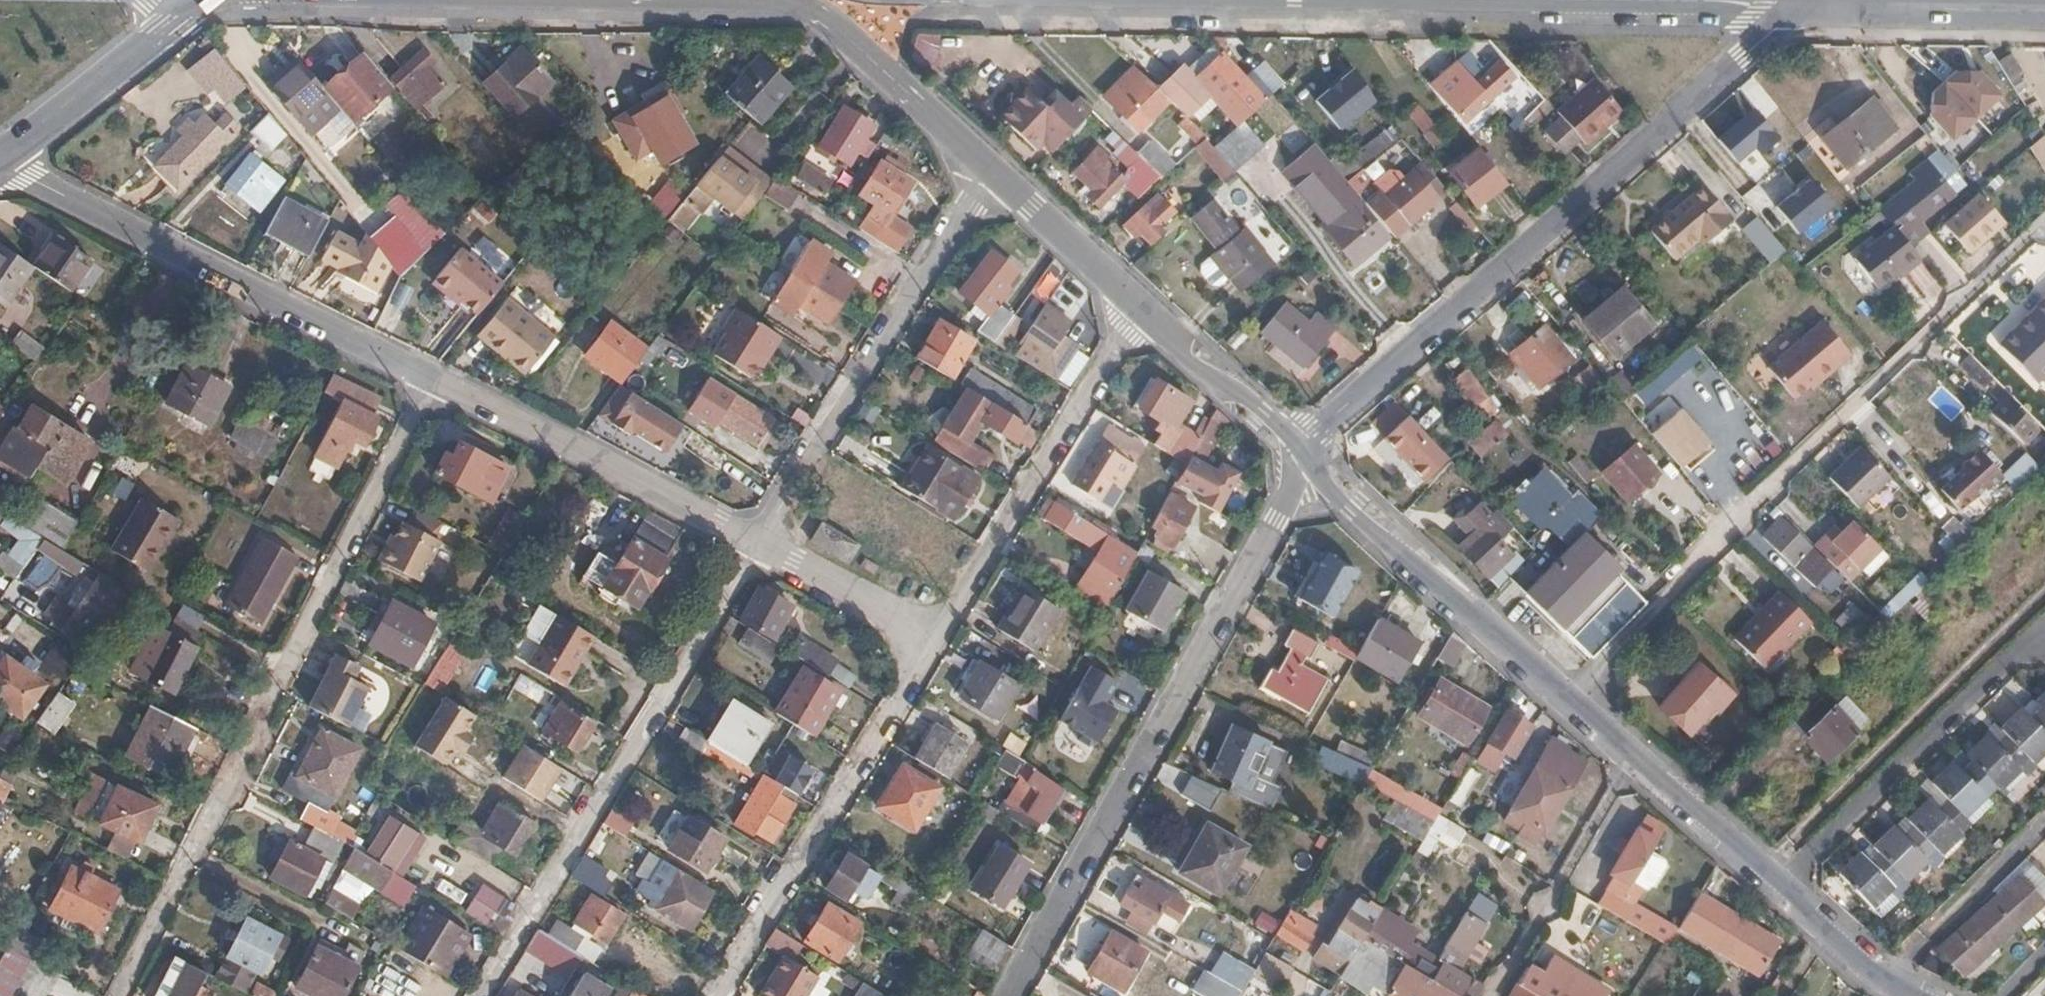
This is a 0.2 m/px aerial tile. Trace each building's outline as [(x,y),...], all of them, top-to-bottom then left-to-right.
[(933,64),(939,38),(914,31),(907,57),(933,64)] [(1214,47),(1187,73),(1191,78),(1218,52),(1214,47)] [(415,109),(442,85),(426,67),(433,61),(421,49),(388,78),(415,109)] [(517,116),(552,82),(520,50),(485,84),(517,116)] [(219,107),(242,87),(212,51),(188,71),(219,107)] [(1462,120),(1510,77),(1499,64),(1497,62),(1484,73),(1479,67),(1466,51),(1429,83),(1462,120)] [(1155,89),(1158,92),(1175,108),(1182,116),(1206,93),(1235,123),(1268,94),(1250,75),(1245,79),(1218,52),(1191,78),(1187,73),(1179,64),(1155,89)] [(2008,52),(1995,60),(2008,81),(2020,74),(2008,52)] [(377,70),(362,53),(323,87),(352,121),(392,87),(377,70)] [(1484,73),(1497,62),(1492,56),(1479,67),(1484,73)] [(725,94),(758,122),(789,84),(756,57),(725,94)] [(1510,77),(1516,72),(1506,58),(1499,64),(1510,77)] [(339,108),(300,63),(270,89),(309,135),(339,108)] [(1155,89),(1131,66),(1102,96),(1113,106),(1110,110),(1119,119),(1123,116),(1129,122),(1158,92),(1155,89)] [(1314,69),(1297,84),(1308,97),(1325,82),(1314,69)] [(1352,71),(1317,101),(1342,130),(1377,100),(1352,71)] [(1957,71),(1946,80),(1979,118),(2004,96),(1981,71),(1957,71)] [(1584,145),(1605,126),(1613,105),(1591,79),(1554,112),(1559,118),(1542,133),(1563,157),(1580,141),(1584,145)] [(1979,118),(1946,80),(1933,92),(1931,114),(1954,140),(1979,118)] [(1049,130),(1060,140),(1067,131),(1088,110),(1074,96),(1067,103),(1057,93),(1046,105),(1024,85),(998,114),(1032,147),(1039,140),(1049,130)] [(1209,147),(1225,166),(1286,113),(1269,93),(1268,94),(1235,123),(1209,147)] [(694,143),(665,95),(631,114),(660,162),(694,143)] [(1893,125),(1871,97),(1839,122),(1861,151),(1893,125)] [(1414,100),(1403,109),(1427,142),(1438,134),(1414,100)] [(863,161),(874,143),(862,136),(871,123),(842,106),(816,147),(844,165),(852,153),(863,161)] [(1754,106),(1717,137),(1739,163),(1758,147),(1764,155),(1783,139),(1754,106)] [(1182,116),(1175,108),(1166,117),(1191,142),(1199,135),(1201,133),(1182,116)] [(286,134),(268,112),(249,131),(268,150),(286,134)] [(177,183),(236,125),(225,115),(214,126),(204,116),(158,163),(177,183)] [(1039,140),(1050,150),(1060,140),(1049,130),(1039,140)] [(2026,145),(2044,174),(2044,173),(2044,137),(2043,134),(2026,145)] [(1189,145),(1222,180),(1231,172),(1225,166),(1209,147),(1199,135),(1191,142),(1189,145)] [(1139,159),(1156,175),(1170,162),(1142,136),(1129,149),(1139,159)] [(1310,208),(1344,181),(1329,163),(1313,145),(1289,164),(1303,180),(1292,188),(1310,208)] [(1098,206),(1125,179),(1123,177),(1113,170),(1116,166),(1096,147),(1072,171),(1092,189),(1086,195),(1098,206)] [(1474,203),(1503,181),(1476,147),(1446,170),(1474,203)] [(1346,183),(1359,172),(1342,152),(1329,163),(1344,181),(1346,183)] [(771,179),(774,174),(744,153),(732,168),(718,158),(697,186),(726,209),(706,235),(672,211),(665,220),(713,256),(771,179)] [(258,208),(278,178),(248,156),(226,185),(258,208)] [(862,231),(894,251),(909,230),(888,216),(910,182),(895,173),(899,167),(887,158),(883,163),(879,161),(866,181),(859,177),(845,198),(852,202),(856,195),(872,205),(858,227),(862,231)] [(1936,186),(1943,179),(1927,158),(1909,171),(1914,180),(1880,207),(1890,220),(1895,216),(1936,186)] [(1125,179),(1138,192),(1156,175),(1139,159),(1123,177),(1125,179)] [(820,193),(829,180),(804,162),(795,176),(820,193)] [(1444,191),(1419,162),(1382,195),(1383,197),(1405,222),(1406,224),(1444,191)] [(1377,192),(1360,171),(1359,172),(1346,183),(1364,203),(1377,192)] [(796,188),(774,174),(771,179),(772,180),(763,191),(785,205),(796,188)] [(1826,205),(1805,177),(1771,203),(1792,231),(1826,205)] [(1953,192),(1943,179),(1936,186),(1895,216),(1899,223),(1904,230),(1953,192)] [(645,205),(661,218),(679,194),(663,182),(645,205)] [(1731,216),(1701,182),(1648,228),(1672,256),(1697,236),(1702,242),(1731,216)] [(447,232),(408,187),(388,205),(427,251),(447,232)] [(1160,222),(1173,209),(1156,192),(1123,224),(1135,235),(1139,231),(1150,242),(1165,227),(1160,222)] [(2001,219),(1976,192),(1943,223),(1967,249),(2001,219)] [(282,197),(264,229),(309,253),(326,222),(282,197)] [(1369,208),(1391,234),(1405,222),(1383,197),(1369,208)] [(1211,199),(1191,216),(1218,249),(1200,264),(1200,271),(1211,284),(1218,285),(1229,275),(1240,289),(1272,262),(1261,249),(1262,248),(1245,227),(1239,232),(1211,199)] [(1354,264),(1387,236),(1359,203),(1350,211),(1344,204),(1320,224),(1354,264)] [(1782,250),(1752,216),(1737,229),(1767,263),(1782,250)] [(1908,272),(1922,260),(1895,226),(1856,258),(1879,287),(1904,267),(1908,272)] [(53,235),(33,264),(70,289),(91,258),(53,235)] [(796,304),(826,322),(852,282),(823,263),(830,252),(808,239),(769,300),(790,314),(796,304)] [(0,242),(0,302),(6,305),(33,264),(0,242)] [(478,313),(503,282),(462,247),(437,278),(437,284),(443,289),(451,289),(462,299),(478,313)] [(995,343),(1013,316),(993,302),(1004,287),(999,284),(1012,266),(989,248),(956,290),(985,313),(974,330),(995,343)] [(400,309),(410,286),(395,280),(385,303),(400,309)] [(1651,323),(1621,287),(1584,318),(1615,354),(1651,323)] [(451,289),(443,289),(459,303),(462,299),(451,289)] [(1997,341),(2035,381),(2039,377),(2044,381),(2044,295),(1997,341)] [(524,372),(553,337),(506,299),(478,334),(524,372)] [(1303,365),(1334,327),(1315,311),(1307,321),(1284,302),(1261,330),(1303,365)] [(1019,358),(1036,368),(1068,322),(1051,310),(1041,323),(1035,320),(1022,338),(1030,343),(1019,358)] [(1024,323),(1013,316),(995,343),(1006,350),(1024,323)] [(753,332),(757,325),(745,317),(729,343),(736,348),(731,355),(737,359),(730,370),(751,385),(775,347),(753,332)] [(1817,375),(1820,378),(1849,353),(1821,320),(1767,366),(1793,396),(1808,383),(1817,375)] [(585,356),(621,381),(646,346),(610,321),(585,356)] [(935,325),(915,356),(950,378),(973,340),(952,327),(948,332),(935,325)] [(1570,357),(1543,326),(1515,349),(1524,359),(1519,364),(1537,385),(1570,357)] [(11,341),(36,361),(43,349),(21,331),(11,341)] [(814,379),(821,366),(797,351),(789,363),(814,379)] [(207,426),(227,387),(185,365),(165,403),(207,426)] [(1450,378),(1484,419),(1492,398),(1465,365),(1450,378)] [(964,386),(1026,423),(1035,408),(970,369),(960,384),(964,386)] [(1620,370),(1607,381),(1622,398),(1634,387),(1620,370)] [(341,401),(313,456),(335,468),(351,440),(362,445),(376,419),(369,415),(378,399),(331,374),(322,391),(341,401)] [(1811,386),(1820,378),(1817,375),(1808,383),(1811,386)] [(1184,463),(1196,442),(1172,428),(1190,399),(1155,378),(1137,407),(1163,421),(1157,432),(1171,440),(1165,452),(1184,463)] [(2016,401),(1996,381),(1988,390),(1999,401),(1990,410),(2020,440),(2032,427),(2012,405),(2016,401)] [(619,383),(598,412),(628,432),(631,428),(663,449),(681,422),(619,383)] [(1013,443),(1026,423),(964,386),(932,440),(958,456),(968,440),(979,423),(1013,443)] [(1940,386),(1929,398),(1950,417),(1960,406),(1940,386)] [(754,444),(770,419),(733,396),(717,420),(754,444)] [(1235,417),(1244,417),(1232,407),(1221,397),(1196,442),(1184,463),(1175,479),(1203,494),(1199,500),(1218,511),(1229,492),(1221,487),(1223,482),(1213,476),(1216,470),(1207,465),(1235,417)] [(261,455),(282,417),(249,400),(229,438),(261,455)] [(90,440),(32,404),(20,425),(15,423),(0,447),(0,451),(31,470),(37,461),(66,479),(90,440)] [(1394,405),(1371,426),(1380,436),(1403,414),(1394,405)] [(1685,412),(1656,437),(1686,471),(1714,446),(1685,412)] [(1420,480),(1444,458),(1407,415),(1383,436),(1420,480)] [(1467,446),(1480,459),(1507,431),(1494,418),(1467,446)] [(1121,457),(1128,445),(1104,429),(1071,482),(1098,500),(1124,459),(1121,457)] [(1995,466),(1976,448),(1965,436),(1949,451),(1949,455),(1929,476),(1960,507),(1981,486),(1984,488),(2001,472),(1995,466)] [(958,456),(980,470),(990,454),(968,440),(958,456)] [(1982,442),(1976,448),(1995,466),(2001,460),(1982,442)] [(488,502),(506,469),(458,443),(451,457),(444,453),(433,473),(488,502)] [(1625,499),(1657,471),(1631,443),(1602,471),(1625,499)] [(1861,445),(1828,477),(1858,507),(1890,474),(1861,445)] [(927,470),(937,454),(923,446),(913,463),(927,470)] [(2044,467),(2044,466),(2044,451),(2036,460),(2044,467)] [(978,478),(937,454),(927,470),(913,463),(899,486),(952,517),(962,502),(968,493),(978,478)] [(1526,587),(1582,651),(1637,597),(1614,570),(1620,564),(1588,530),(1604,515),(1581,489),(1575,495),(1547,463),(1521,488),(1571,545),(1526,587)] [(972,495),(968,493),(962,502),(966,504),(972,495)] [(159,536),(172,514),(142,497),(111,549),(147,570),(165,539),(159,536)] [(42,538),(61,549),(77,521),(40,499),(23,525),(28,529),(42,538)] [(1137,555),(1108,533),(1053,500),(1043,517),(1094,551),(1077,590),(1108,607),(1137,555)] [(1163,551),(1167,553),(1193,508),(1176,500),(1169,514),(1159,508),(1150,525),(1159,530),(1153,545),(1163,551)] [(1497,540),(1510,527),(1495,510),(1488,515),(1477,504),(1465,515),(1461,511),(1454,518),(1468,534),(1457,544),(1486,575),(1509,554),(1497,540)] [(684,528),(648,509),(596,595),(613,605),(618,597),(634,606),(645,588),(647,589),(684,528)] [(441,524),(414,510),(407,526),(401,523),(394,538),(388,548),(383,546),(375,561),(418,583),(439,543),(432,539),(441,524)] [(7,556),(23,567),(36,547),(42,538),(28,529),(23,525),(5,512),(0,520),(0,527),(18,539),(7,556)] [(1948,550),(1967,536),(1952,516),(1933,529),(1948,550)] [(1829,570),(1784,520),(1766,537),(1812,586),(1829,570)] [(853,558),(862,543),(824,521),(815,536),(853,558)] [(1823,535),(1813,544),(1846,581),(1878,551),(1851,523),(1838,536),(1835,531),(1828,539),(1823,535)] [(388,548),(394,538),(389,535),(383,546),(388,548)] [(259,624),(296,556),(261,537),(224,605),(259,624)] [(84,563),(65,552),(61,549),(42,538),(36,547),(44,552),(23,582),(38,587),(49,583),(55,576),(62,564),(77,574),(84,563)] [(1157,562),(1163,551),(1153,545),(1142,538),(1138,545),(1136,550),(1151,559),(1157,562)] [(1331,618),(1357,572),(1325,552),(1299,598),(1331,618)] [(0,557),(0,569),(15,579),(23,567),(7,556),(3,553),(0,557)] [(1211,591),(1216,583),(1196,571),(1191,578),(1211,591)] [(1892,614),(1909,597),(1908,596),(1916,586),(1911,581),(1885,606),(1892,614)] [(107,621),(124,598),(98,582),(90,593),(79,586),(51,623),(81,644),(101,617),(107,621)] [(1929,593),(1931,589),(1925,582),(1909,597),(1931,619),(1942,606),(1929,593)] [(1177,643),(1201,605),(1163,583),(1140,621),(1177,643)] [(769,637),(786,606),(756,587),(737,618),(769,637)] [(1032,649),(1057,609),(1021,587),(997,627),(1032,649)] [(1764,666),(1810,619),(1782,591),(1735,637),(1764,666)] [(1637,597),(1582,651),(1586,655),(1645,605),(1637,597)] [(554,610),(538,602),(522,632),(537,640),(524,663),(565,686),(594,634),(574,617),(554,610)] [(1865,640),(1872,634),(1867,629),(1871,623),(1853,603),(1836,619),(1846,629),(1844,633),(1856,646),(1863,638),(1865,640)] [(420,645),(431,625),(390,604),(369,643),(423,672),(434,652),(420,645)] [(191,647),(199,633),(173,617),(163,634),(149,627),(127,671),(170,692),(193,648),(191,647)] [(1395,626),(1379,663),(1399,675),(1420,640),(1395,626)] [(778,645),(748,627),(738,643),(768,661),(778,645)] [(1450,627),(1441,645),(1453,652),(1461,636),(1450,627)] [(1308,661),(1317,643),(1292,628),(1283,644),(1290,648),(1280,665),(1274,661),(1258,688),(1305,715),(1323,683),(1298,668),(1303,658),(1308,661)] [(466,647),(450,637),(422,682),(442,694),(457,667),(455,665),(466,647)] [(791,654),(825,675),(834,661),(800,640),(791,654)] [(333,655),(307,707),(345,727),(365,688),(350,680),(356,667),(333,655)] [(41,685),(3,657),(0,661),(0,702),(19,715),(41,685)] [(1017,684),(973,657),(961,677),(968,681),(960,694),(997,716),(1017,684)] [(1082,664),(1056,725),(1098,744),(1115,706),(1105,702),(1116,678),(1082,664)] [(1706,719),(1730,694),(1697,664),(1660,704),(1688,731),(1702,716),(1706,719)] [(801,668),(773,712),(792,723),(809,734),(836,690),(801,668)] [(1487,706),(1439,676),(1418,711),(1465,741),(1487,706)] [(2036,702),(2044,710),(2044,711),(2044,693),(2036,702)] [(54,694),(39,715),(50,723),(65,702),(54,694)] [(457,699),(442,694),(412,741),(446,763),(455,751),(462,755),(474,733),(468,729),(477,712),(457,699)] [(1865,718),(1844,697),(1830,708),(1818,697),(1795,719),(1805,731),(1802,735),(1825,759),(1856,729),(1855,727),(1865,718)] [(707,740),(740,761),(745,764),(769,725),(732,701),(707,740)] [(575,752),(592,723),(560,703),(541,733),(575,752)] [(170,771),(192,728),(149,706),(127,750),(170,771)] [(2044,750),(2044,711),(2044,710),(2036,720),(2025,708),(2003,729),(2010,737),(2029,757),(2033,761),(2044,750)] [(1507,709),(1489,741),(1513,755),(1531,724),(1507,709)] [(937,722),(915,757),(946,776),(967,742),(937,722)] [(1252,768),(1264,741),(1228,724),(1209,768),(1244,784),(1252,768)] [(707,740),(687,728),(679,742),(699,754),(702,751),(734,771),(740,761),(707,740)] [(307,803),(299,819),(301,820),(316,828),(329,834),(340,816),(309,800),(317,786),(334,795),(357,748),(319,729),(296,777),(288,772),(279,789),(307,803)] [(1998,788),(2029,757),(2010,737),(2002,746),(1990,735),(1968,757),(1975,764),(1995,784),(1998,788)] [(1585,756),(1550,737),(1505,818),(1531,832),(1528,836),(1537,842),(1585,756)] [(1302,757),(1336,772),(1343,755),(1310,740),(1302,757)] [(1283,750),(1264,741),(1252,768),(1272,778),(1283,750)] [(539,803),(561,767),(523,744),(517,754),(526,759),(510,785),(539,803)] [(761,773),(770,760),(762,755),(752,768),(761,773)] [(782,767),(770,760),(761,773),(762,774),(782,786),(796,795),(797,795),(812,770),(790,756),(782,767)] [(1964,814),(1995,784),(1975,764),(1966,773),(1952,761),(1932,780),(1951,801),(1964,814)] [(909,828),(935,786),(899,764),(873,805),(909,828)] [(1477,770),(1467,764),(1448,796),(1458,802),(1477,770)] [(1042,818),(1063,786),(1034,766),(1025,779),(1021,776),(1014,789),(1019,793),(1006,813),(1035,830),(1042,818)] [(792,805),(790,804),(776,795),(782,786),(762,774),(732,823),(750,834),(753,830),(770,841),(792,805)] [(1185,777),(1180,799),(1213,807),(1218,785),(1185,777)] [(84,817),(135,843),(154,805),(102,780),(84,817)] [(790,804),(796,795),(782,786),(776,795),(790,804)] [(1964,814),(1951,801),(1942,810),(1931,798),(1909,820),(1916,829),(1935,848),(1940,853),(1973,822),(1964,814)] [(514,853),(533,820),(521,813),(502,801),(471,853),(494,866),(504,848),(514,853)] [(611,808),(602,821),(625,835),(634,821),(611,808)] [(358,850),(386,866),(409,827),(382,810),(358,850)] [(1437,814),(1433,820),(1427,831),(1444,841),(1446,837),(1453,841),(1460,829),(1437,814)] [(704,871),(723,839),(687,817),(667,849),(704,871)] [(1035,830),(1041,835),(1049,822),(1042,818),(1035,830)] [(1596,902),(1667,943),(1673,933),(1676,928),(1629,899),(1638,884),(1632,881),(1635,877),(1649,886),(1655,884),(1666,864),(1664,859),(1650,851),(1663,828),(1644,818),(1638,827),(1637,826),(1628,842),(1621,838),(1614,850),(1620,854),(1611,870),(1615,872),(1596,902)] [(1217,893),(1245,845),(1206,824),(1179,871),(1217,893)] [(1935,848),(1916,829),(1908,837),(1896,825),(1873,847),(1880,854),(1899,875),(1902,879),(1935,848)] [(329,834),(316,828),(305,849),(288,841),(269,877),(302,894),(320,857),(330,862),(341,840),(329,834)] [(1481,845),(1502,851),(1505,840),(1484,833),(1481,845)] [(1002,904),(1027,861),(999,845),(973,887),(1002,904)] [(404,891),(410,881),(386,866),(358,850),(352,846),(342,865),(362,877),(380,887),(385,880),(404,891)] [(917,888),(850,847),(824,887),(843,898),(849,890),(863,898),(877,875),(912,896),(917,888)] [(1460,848),(1453,861),(1474,873),(1482,860),(1460,848)] [(1503,854),(1511,859),(1514,854),(1507,849),(1503,854)] [(1899,875),(1880,854),(1871,863),(1860,851),(1837,872),(1869,904),(1899,875)] [(665,860),(653,852),(640,873),(652,880),(665,860)] [(578,860),(570,874),(593,889),(596,891),(605,877),(578,860)] [(665,860),(652,880),(650,883),(659,889),(649,903),(655,907),(654,909),(688,930),(714,890),(665,860)] [(95,932),(116,890),(77,871),(81,865),(73,861),(50,910),(95,932)] [(500,935),(511,918),(505,915),(512,904),(443,863),(426,890),(500,935)] [(350,899),(362,877),(342,865),(331,888),(350,899)] [(1137,890),(1144,878),(1135,874),(1128,885),(1137,890)] [(1166,891),(1144,878),(1137,890),(1128,885),(1120,901),(1152,920),(1166,891)] [(1966,970),(2041,899),(2023,879),(1949,951),(1966,970)] [(331,888),(324,902),(342,913),(350,899),(331,888)] [(596,891),(593,889),(573,922),(604,941),(625,909),(596,891)] [(1773,943),(1695,896),(1676,928),(1673,933),(1752,978),(1773,943)] [(836,960),(859,923),(827,902),(804,940),(836,960)] [(397,945),(444,973),(455,954),(451,952),(464,929),(423,903),(397,945)] [(1389,953),(1406,963),(1427,976),(1438,956),(1409,938),(1406,920),(1381,906),(1372,922),(1363,936),(1389,953)] [(1283,917),(1310,932),(1316,923),(1290,907),(1283,917)] [(1312,955),(1341,972),(1363,936),(1372,922),(1348,908),(1325,943),(1322,940),(1312,955)] [(1461,995),(1476,995),(1483,985),(1458,970),(1486,922),(1465,910),(1438,956),(1427,976),(1461,995)] [(1270,933),(1276,918),(1258,911),(1252,926),(1270,933)] [(244,917),(213,978),(246,995),(278,934),(244,917)] [(1283,917),(1275,932),(1301,947),(1310,932),(1283,917)] [(555,918),(546,933),(573,950),(583,936),(555,918)] [(537,927),(529,941),(575,970),(583,956),(573,950),(546,933),(537,927)] [(765,944),(780,953),(755,995),(757,995),(803,995),(816,975),(790,959),(800,943),(776,928),(765,944)] [(451,952),(455,954),(468,931),(464,929),(451,952)] [(987,971),(1005,942),(983,929),(965,959),(987,971)] [(33,961),(36,962),(44,946),(14,930),(5,947),(33,961)] [(1123,990),(1144,951),(1109,931),(1088,970),(1123,990)] [(1363,936),(1341,972),(1369,989),(1389,953),(1363,936)] [(364,946),(348,938),(345,944),(336,940),(332,947),(316,940),(295,983),(321,995),(339,995),(364,946)] [(33,961),(5,947),(0,956),(0,995),(14,995),(33,961)] [(1251,966),(1213,950),(1194,995),(1196,995),(1238,995),(1251,966)] [(1516,981),(1541,995),(1605,995),(1608,991),(1578,971),(1575,975),(1550,960),(1541,972),(1527,963),(1516,981)] [(204,973),(183,962),(164,995),(192,995),(204,973)] [(1427,976),(1406,963),(1390,992),(1397,995),(1461,995),(1427,976)] [(1329,971),(1321,984),(1331,990),(1338,977),(1329,971)] [(612,990),(585,974),(571,995),(608,995),(612,990)] [(1507,995),(1541,995),(1516,981),(1507,995)] [(517,986),(511,995),(533,995),(517,986)] [(276,995),(259,987),(254,995),(276,995)]
